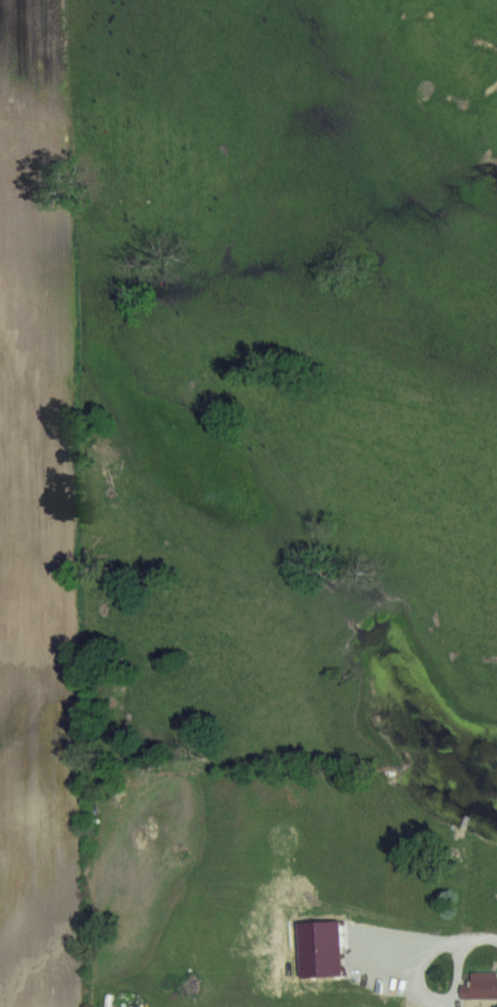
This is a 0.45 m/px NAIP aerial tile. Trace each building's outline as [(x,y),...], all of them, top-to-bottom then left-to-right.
[(476,973),(476,984),(464,984),(464,999),(496,999),(496,973),(476,973)]
